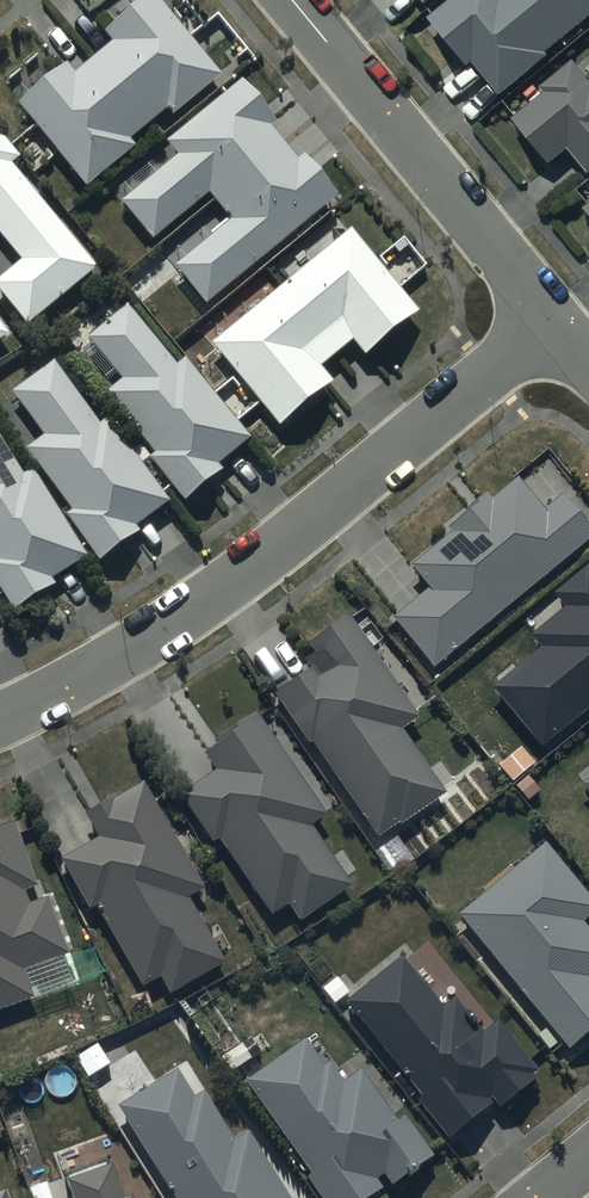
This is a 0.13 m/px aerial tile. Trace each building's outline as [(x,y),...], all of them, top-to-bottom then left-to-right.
[(18,106),(86,186),(135,145),(130,140),(166,110),(172,117),(222,75),(158,0),(142,0),(103,32),(111,41),(73,73),(67,65),(18,106)] [(428,18),(469,66),(474,61),(502,94),(549,55),(546,51),(588,15),(588,0),(449,0),(428,18)] [(575,60),(543,86),(547,90),(513,118),(550,164),(569,148),(588,172),(588,77),(575,60)] [(241,81),(167,141),(178,155),(122,201),(152,237),(208,191),(232,220),(175,267),(205,304),(338,196),(303,153),(297,157),(270,125),(274,121),(241,81)] [(21,262),(0,280),(0,292),(26,324),(95,267),(12,168),(21,160),(0,135),(0,237),(21,262)] [(581,194),(588,203),(585,206),(588,210),(588,188),(581,194)] [(207,343),(279,429),(335,383),(321,366),(353,340),(365,354),(418,310),(349,226),(207,343)] [(124,303),(85,336),(121,379),(103,394),(153,452),(148,457),(185,501),(223,468),(218,462),(249,436),(181,356),(175,362),(124,303)] [(53,358),(11,389),(44,434),(26,447),(71,509),(65,513),(100,560),(140,530),(135,524),(168,500),(106,416),(99,421),(53,358)] [(13,611),(55,585),(51,578),(86,557),(30,468),(22,473),(0,437),(0,591),(13,611)] [(432,667),(588,539),(588,527),(562,494),(544,509),(518,477),(490,499),(485,493),(445,525),(449,530),(409,562),(429,588),(392,618),(432,667)] [(586,565),(553,593),(564,606),(531,633),(541,645),(491,687),(542,747),(588,708),(588,568),(586,565)] [(417,716),(348,615),(309,642),(315,651),(305,659),(311,668),(273,694),(306,742),(310,740),(377,837),(398,822),(399,824),(445,793),(400,727),(417,716)] [(323,811),(254,713),(201,750),(216,771),(179,792),(211,843),(216,839),(271,915),(287,904),(300,921),(351,885),(307,823),(323,811)] [(580,784),(588,795),(588,777),(580,784)] [(202,887),(141,783),(113,800),(112,797),(83,814),(96,836),(59,858),(90,910),(95,907),(143,987),(158,978),(168,995),(224,962),(185,897),(202,887)] [(12,821),(0,826),(0,1009),(32,997),(22,969),(69,951),(48,895),(28,902),(23,889),(35,885),(12,821)] [(543,842),(458,914),(569,1047),(588,1031),(588,978),(588,977),(588,930),(582,921),(588,915),(588,897),(543,842)] [(402,957),(345,1002),(420,1097),(416,1100),(447,1139),(495,1101),(499,1106),(533,1079),(528,1072),(533,1069),(497,1022),(481,1034),(453,999),(442,1008),(402,957)] [(244,1081),(310,1174),(305,1177),(319,1197),(368,1197),(381,1190),(373,1179),(383,1172),(390,1183),(432,1154),(405,1114),(394,1122),(358,1069),(342,1080),(329,1061),(321,1066),(304,1040),(244,1081)] [(116,1105),(174,1197),(289,1197),(247,1131),(233,1140),(203,1093),(195,1098),(176,1068),(116,1105)] [(59,1161),(48,1165),(60,1197),(137,1197),(133,1188),(124,1191),(108,1147),(60,1165),(59,1161)]
